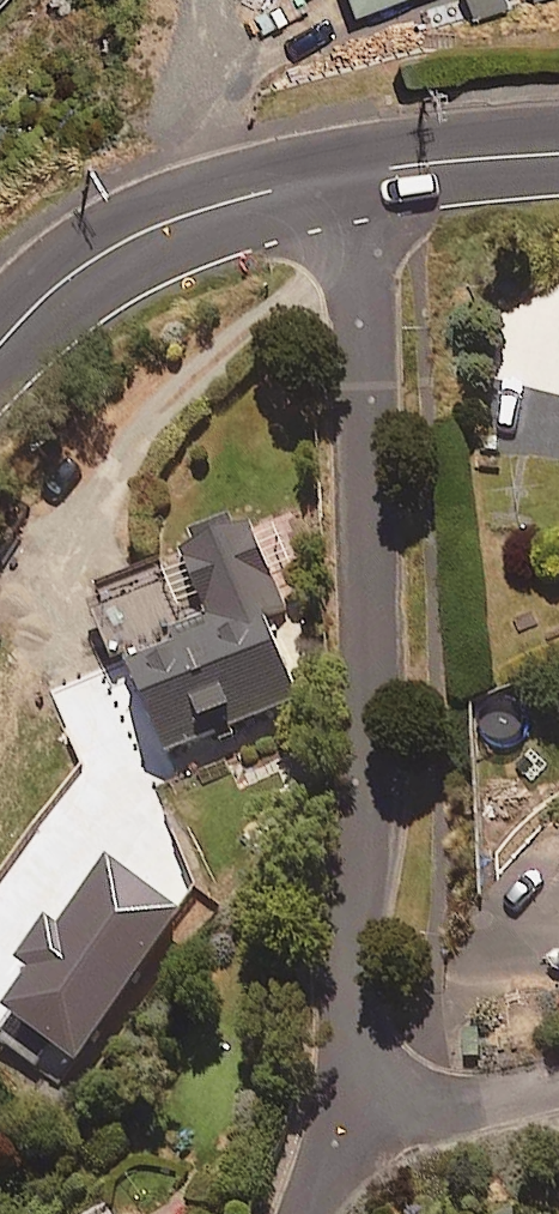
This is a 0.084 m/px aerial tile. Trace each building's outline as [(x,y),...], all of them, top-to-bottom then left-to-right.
[(356,16),(397,0),(350,0),(356,16)] [(271,609),(236,528),(171,556),(205,632),(118,670),(155,756),(285,699),(250,619),(271,609)]
